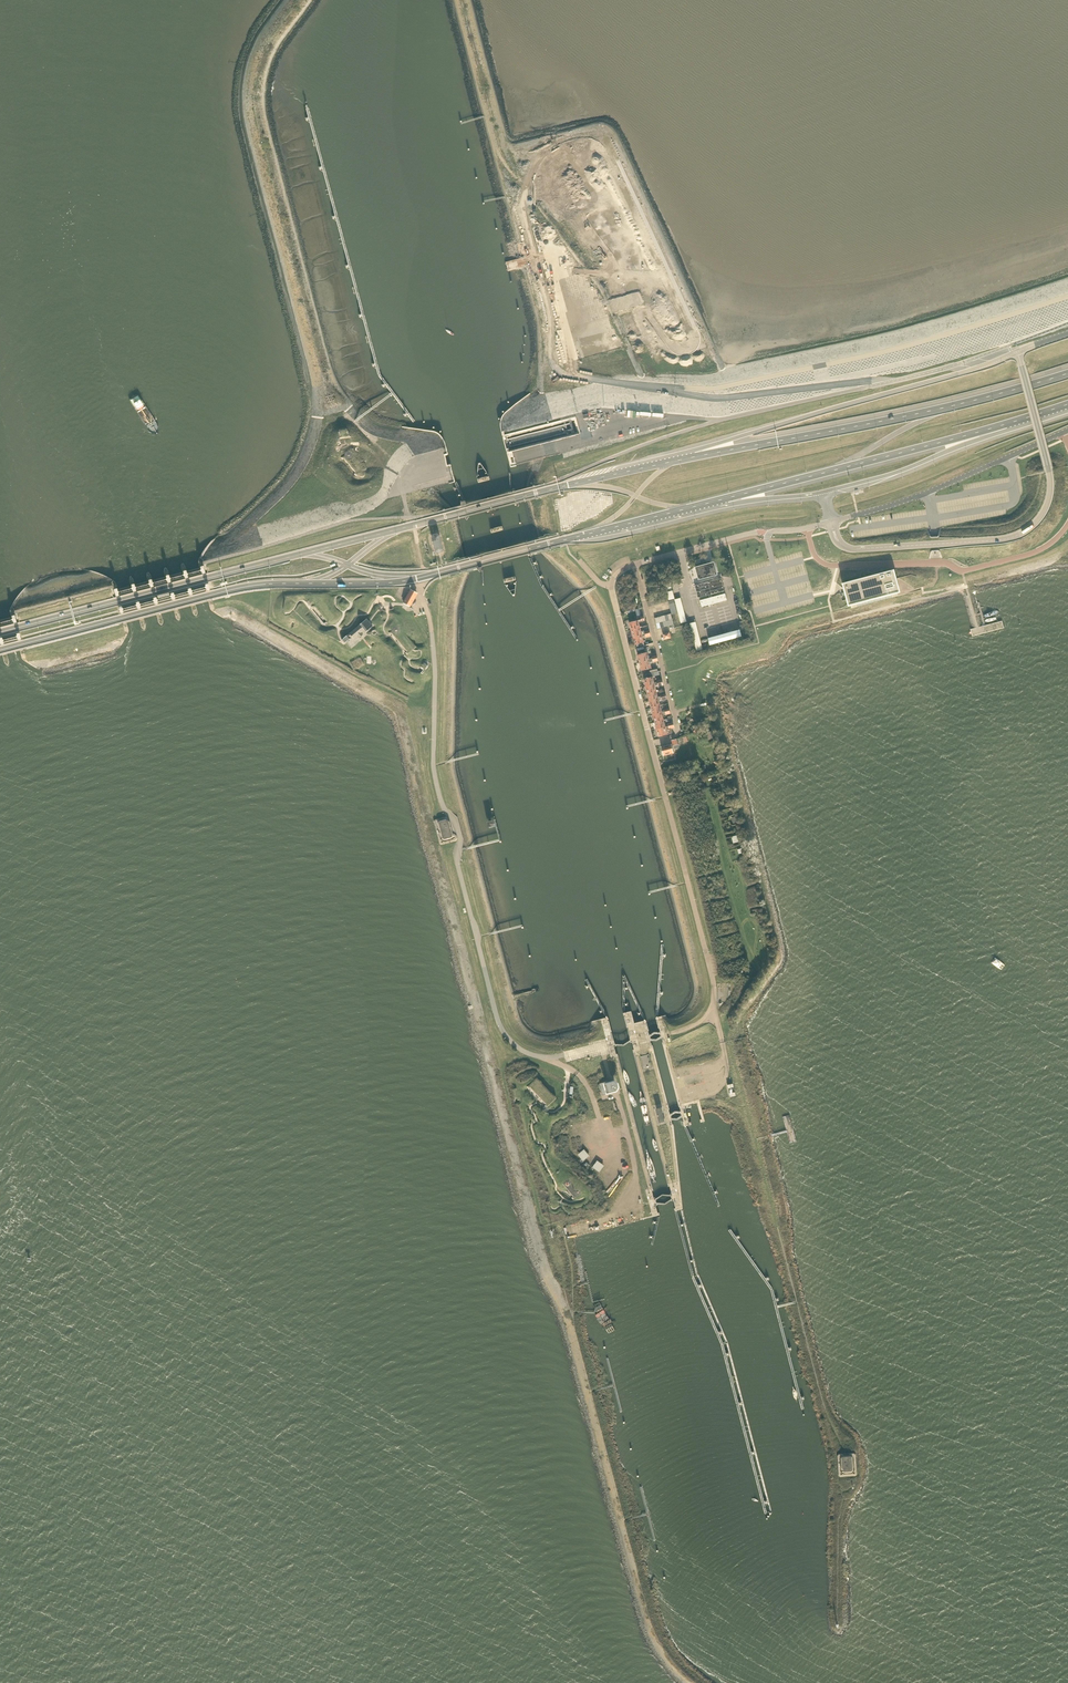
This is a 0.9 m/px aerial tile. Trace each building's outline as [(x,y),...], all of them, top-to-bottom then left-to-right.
[(345,436),(342,439),(357,439),(353,435),(353,429),(344,430),(345,436)] [(355,448),(346,455),(360,473),(370,465),(355,448)] [(494,497),(483,500),(486,511),(497,508),(494,497)] [(436,538),(426,540),(429,553),(439,550),(436,538)] [(508,549),(497,552),(499,562),(511,559),(508,549)] [(717,575),(713,562),(695,567),(698,580),(704,578),(705,583),(707,582),(706,578),(717,575)] [(899,591),(893,569),(877,574),(842,583),(847,605),(847,606),(900,593),(899,591)] [(724,591),(721,578),(707,582),(705,583),(695,585),(698,598),(709,595),(710,598),(700,600),(701,607),(726,600),(725,593),(712,597),(711,594),(724,591)] [(664,584),(668,600),(674,598),(670,583),(664,584)] [(413,601),(416,595),(409,590),(402,603),(409,607),(413,601)] [(686,621),(680,598),(674,599),(680,623),(686,621)] [(325,599),(315,609),(331,624),(340,615),(325,599)] [(629,622),(631,630),(639,628),(638,622),(641,621),(644,620),(643,616),(640,617),(641,619),(638,620),(629,622)] [(359,624),(354,629),(347,635),(342,638),(343,638),(346,641),(345,642),(349,638),(351,636),(353,639),(356,636),(358,638),(362,635),(360,633),(364,630),(365,631),(372,626),(366,618),(359,624)] [(697,621),(690,622),(696,651),(703,649),(703,647),(708,646),(707,641),(701,642),(697,621)] [(631,630),(633,637),(650,633),(649,630),(644,632),(644,631),(640,631),(639,628),(631,630)] [(708,636),(710,645),(742,638),(740,628),(708,636)] [(650,633),(633,637),(635,645),(637,644),(637,647),(644,645),(643,643),(642,636),(645,636),(645,637),(650,636),(650,633)] [(637,654),(639,663),(657,658),(656,655),(651,657),(652,658),(648,659),(647,652),(637,654)] [(657,658),(639,663),(641,671),(649,669),(650,673),(654,672),(657,671),(656,667),(651,668),(649,661),(652,661),(653,662),(658,661),(657,658)] [(430,663),(424,659),(418,666),(421,668),(424,671),(430,663)] [(643,679),(645,686),(662,682),(662,679),(657,681),(657,682),(654,683),(652,677),(655,676),(654,672),(650,673),(645,674),(646,678),(643,679)] [(645,686),(647,693),(656,691),(654,685),(658,685),(658,686),(663,685),(662,682),(645,686)] [(647,693),(649,701),(666,696),(665,694),(660,695),(661,696),(657,697),(656,691),(647,693)] [(651,708),(660,705),(659,702),(662,701),(662,700),(667,699),(666,696),(649,701),(651,708)] [(651,708),(653,715),(670,710),(669,708),(664,709),(664,710),(661,711),(660,705),(651,708)] [(670,713),(670,710),(653,715),(655,722),(663,720),(662,714),(665,713),(665,714),(670,713)] [(663,720),(655,722),(656,729),(673,725),(673,722),(668,723),(668,725),(665,725),(663,720)] [(673,725),(656,729),(658,737),(667,734),(672,733),(670,728),(674,727),(673,725)] [(673,746),(677,744),(676,739),(671,740),(672,744),(661,747),(662,751),(661,751),(662,754),(663,754),(663,755),(673,753),(671,746),(673,745),(673,746)] [(727,814),(733,812),(731,806),(720,809),(723,819),(728,817),(727,814)] [(644,1069),(652,1067),(649,1054),(641,1057),(644,1069)] [(543,1077),(533,1086),(552,1106),(562,1097),(543,1077)] [(609,1094),(620,1091),(622,1087),(621,1083),(617,1081),(609,1083),(608,1081),(599,1083),(602,1095),(609,1093),(609,1094)] [(585,1148),(578,1153),(583,1160),(590,1155),(585,1148)] [(599,1171),(605,1165),(597,1159),(592,1166),(599,1171)] [(577,1174),(567,1182),(578,1196),(588,1189),(577,1174)] [(856,1453),(837,1455),(838,1477),(857,1476),(856,1453)]
